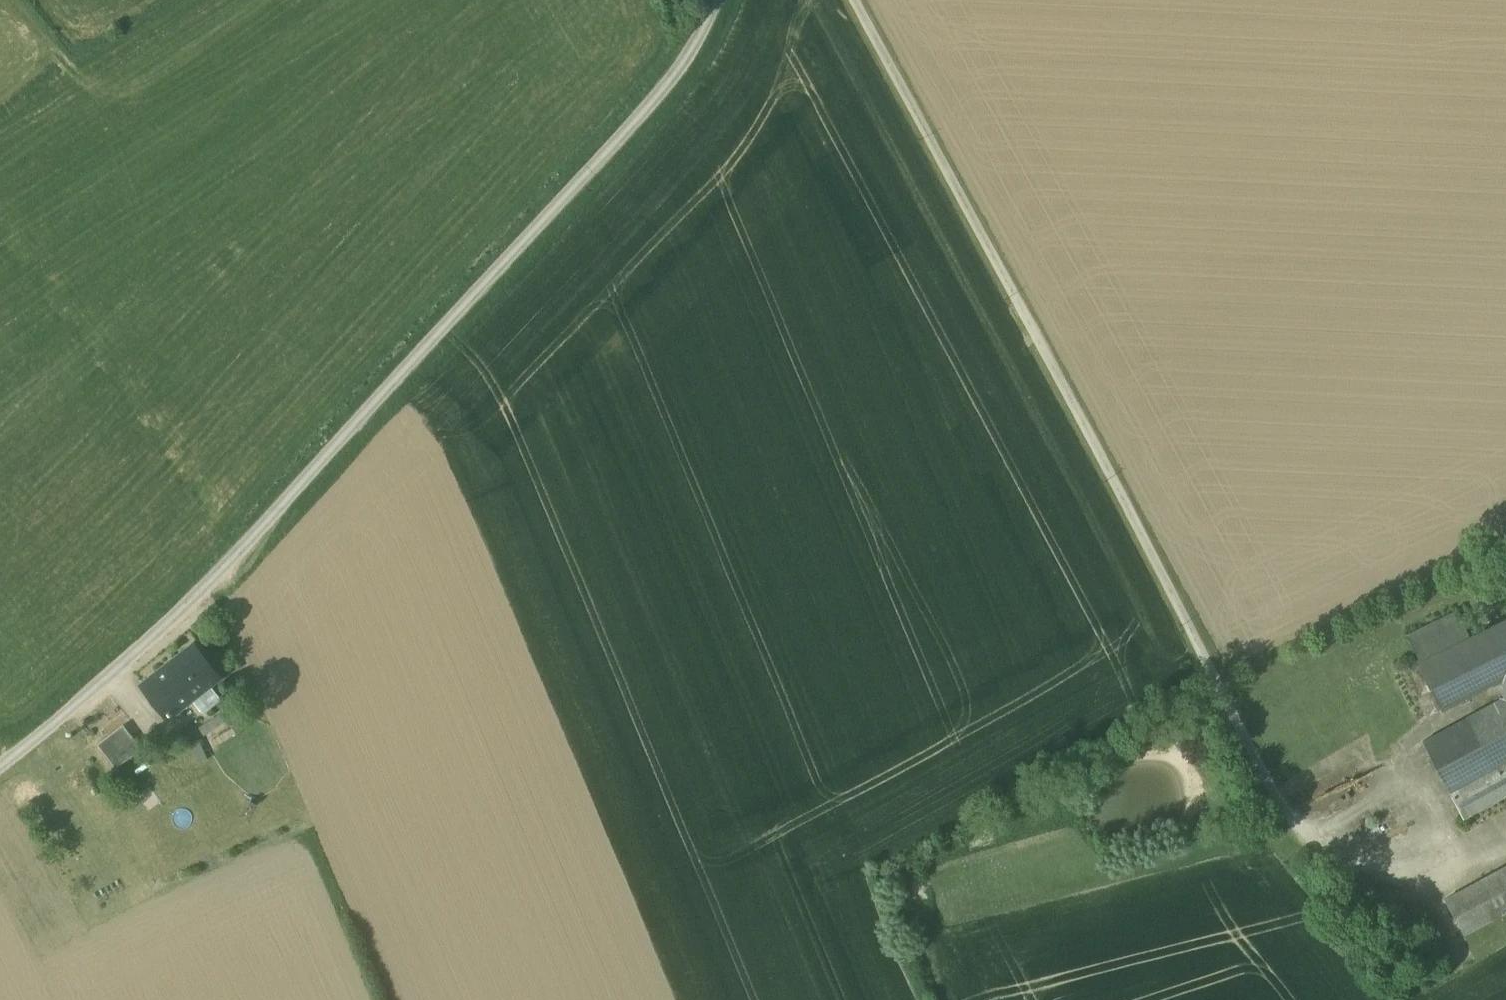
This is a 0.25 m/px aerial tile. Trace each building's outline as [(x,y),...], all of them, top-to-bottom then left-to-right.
[(1458,611),(1408,635),(1421,661),(1471,636),(1458,611)] [(1420,661),(1443,709),(1497,682),(1505,678),(1505,618),(1471,636),(1421,661),(1420,661)] [(194,644),(143,684),(169,717),(193,698),(204,712),(221,698),(210,684),(220,676),(194,644)] [(1423,741),(1463,817),(1505,794),(1505,678),(1497,682),(1504,697),(1423,741)] [(124,724),(98,743),(116,767),(142,748),(124,724)] [(199,738),(191,742),(200,762),(208,759),(199,738)] [(150,808),(163,799),(154,785),(140,795),(150,808)] [(1444,899),(1464,934),(1505,911),(1505,866),(1444,899)]
